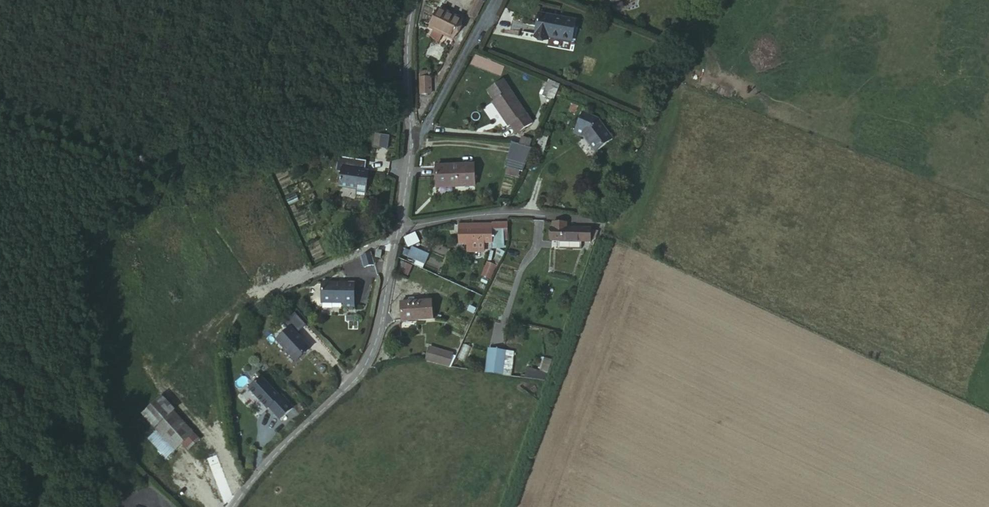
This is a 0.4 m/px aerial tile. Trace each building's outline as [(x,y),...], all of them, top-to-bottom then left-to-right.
[(479,10),(482,4),(476,2),(473,7),(479,10)] [(570,13),(533,6),(530,32),(544,35),(544,31),(568,36),(570,13)] [(475,19),(479,10),(473,7),(469,16),(475,19)] [(462,22),(440,11),(430,31),(453,42),(462,22)] [(419,94),(431,94),(431,76),(419,76),(419,94)] [(559,89),(549,83),(542,98),(553,103),(557,96),(559,89)] [(526,111),(495,85),(482,100),(492,107),(491,108),(496,112),(494,114),(503,122),(505,119),(514,126),(526,111)] [(599,117),(595,115),(585,111),(576,131),(584,135),(597,150),(611,140),(614,136),(599,117)] [(388,148),(389,135),(374,133),(373,146),(388,148)] [(549,135),(542,133),(536,154),(543,155),(549,135)] [(524,139),(521,145),(532,151),(535,144),(524,139)] [(512,140),(510,147),(504,165),(507,166),(518,170),(522,172),(532,151),(521,145),(512,140)] [(365,154),(366,144),(341,144),(341,157),(347,158),(347,174),(360,174),(360,182),(374,183),(375,154),(371,154),(365,154)] [(515,177),(518,170),(507,166),(504,172),(515,177)] [(468,167),(431,170),(433,194),(471,191),(468,167)] [(183,197),(173,199),(174,207),(185,205),(183,197)] [(460,242),(470,242),(486,242),(492,242),(503,242),(504,224),(459,225),(460,242)] [(564,229),(552,228),(551,240),(589,242),(589,230),(564,229)] [(486,242),(470,242),(470,252),(485,252),(486,242)] [(424,264),(429,254),(411,246),(406,257),(424,264)] [(377,261),(371,249),(363,252),(369,265),(377,261)] [(496,269),(502,258),(497,256),(491,265),(496,269)] [(488,283),(496,269),(491,265),(487,263),(479,278),(488,283)] [(219,275),(212,277),(218,292),(226,289),(219,275)] [(485,289),(488,283),(479,278),(476,284),(485,289)] [(355,282),(324,280),(323,301),(341,302),(342,305),(355,305),(355,282)] [(434,300),(404,301),(405,321),(434,320),(434,300)] [(309,322),(298,310),(286,321),(292,327),(281,337),(300,358),(313,346),(299,332),(309,322)] [(464,344),(456,339),(447,354),(456,359),(464,344)] [(494,348),(478,346),(476,369),(493,370),(494,348)] [(403,352),(402,364),(418,365),(419,354),(403,352)] [(418,365),(428,366),(428,355),(419,354),(418,365)] [(115,377),(127,366),(124,364),(112,374),(115,377)] [(266,374),(255,385),(273,404),(275,403),(286,415),(298,404),(286,391),(284,393),(266,374)] [(127,406),(132,401),(118,386),(112,390),(127,406)] [(155,426),(172,445),(181,437),(189,429),(158,394),(140,410),(155,426)] [(155,426),(146,435),(164,453),(172,445),(155,426)] [(196,437),(189,429),(181,437),(188,445),(196,437)]
